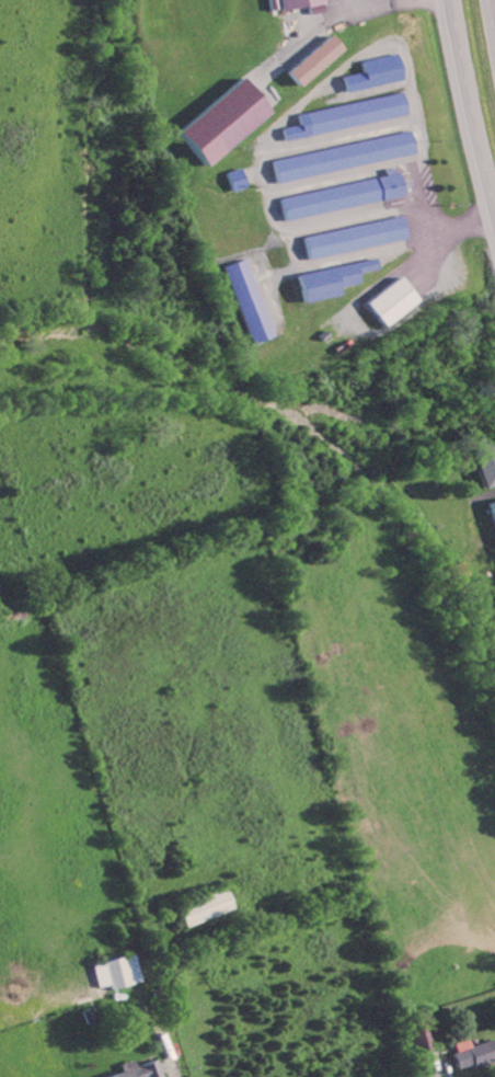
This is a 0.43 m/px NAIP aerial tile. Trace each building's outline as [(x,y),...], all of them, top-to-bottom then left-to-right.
[(272,13),(325,5),(324,0),(270,0),(272,13)] [(288,71),(299,87),(346,53),(335,37),(288,71)] [(364,62),(366,74),(346,77),(349,93),(405,82),(400,55),(364,62)] [(273,114),(245,79),(177,133),(205,168),(273,114)] [(411,117),(407,94),(300,115),(302,126),(285,130),(287,141),(411,117)] [(420,157),(415,134),(274,160),(278,183),(420,157)] [(248,189),(242,169),(227,174),(233,193),(248,189)] [(408,198),(403,175),(282,199),(286,222),(408,198)] [(306,237),(310,260),(410,242),(405,219),(306,237)] [(228,268),(253,345),(275,338),(250,261),(228,268)] [(300,275),(306,304),(343,297),(342,289),(362,285),(360,274),(379,270),(378,261),(300,275)] [(387,329),(421,301),(403,278),(368,305),(387,329)] [(485,490),(494,487),(494,445),(472,452),(485,490)] [(234,911),(227,890),(179,907),(186,927),(234,911)] [(99,988),(109,986),(111,990),(142,983),(135,954),(93,965),(99,988)] [(459,1053),(455,1054),(460,1071),(494,1061),(494,1041),(472,1046),(471,1040),(456,1044),(459,1053)] [(106,1076),(162,1076),(157,1060),(135,1067),(133,1061),(119,1065),(121,1072),(106,1076)]
